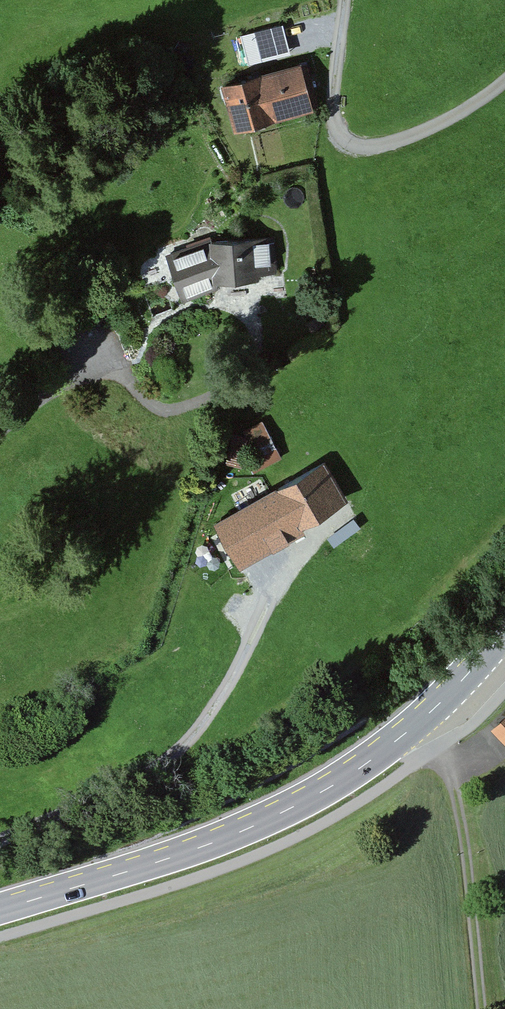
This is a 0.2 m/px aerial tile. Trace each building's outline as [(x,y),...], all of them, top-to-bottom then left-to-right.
[(243,31),(251,62),(292,52),(285,21),(243,31)] [(305,58),(224,80),(236,124),(317,102),(305,58)] [(167,253),(181,297),(223,281),(279,278),(275,234),(212,238),(167,253)] [(226,438),(239,462),(248,458),(256,474),(286,458),(264,417),(226,438)] [(320,457),(214,522),(242,567),(347,502),(320,457)] [(496,727),(504,737),(504,718),(496,727)]
